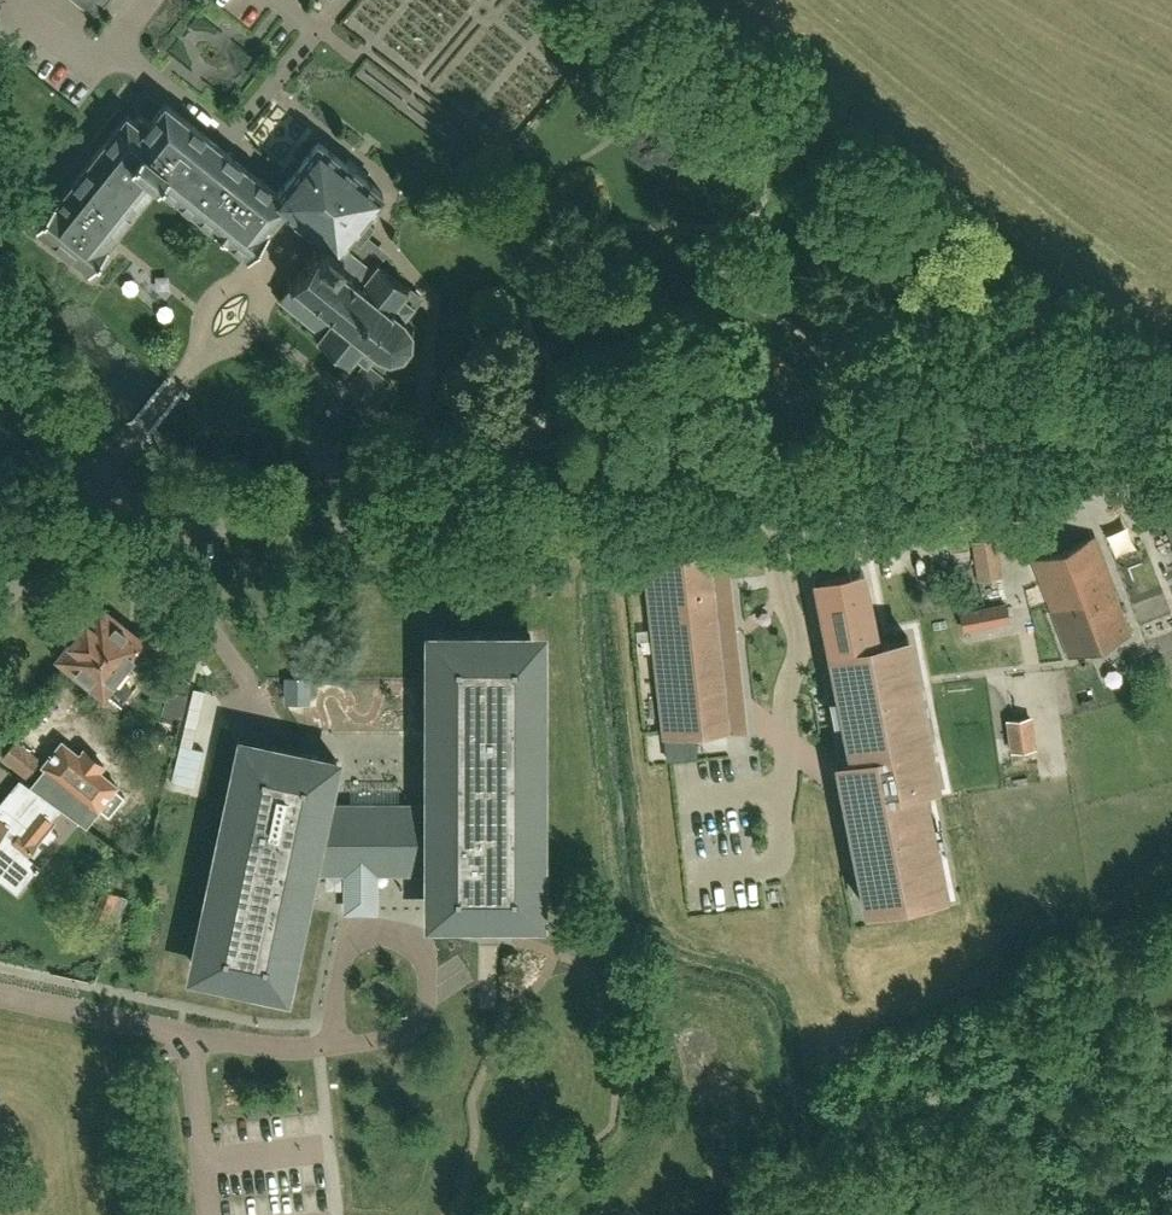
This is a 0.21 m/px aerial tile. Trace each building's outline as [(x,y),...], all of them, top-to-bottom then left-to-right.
[(98,14),(110,0),(80,0),(97,13),(98,14)] [(138,114),(134,120),(127,114),(56,204),(54,202),(34,227),(89,271),(109,246),(108,245),(157,183),(248,256),(285,210),(325,241),(279,300),(322,334),(318,340),(349,365),(341,375),(349,382),(348,383),(371,401),(388,380),(369,365),(379,353),(390,356),(403,352),(410,343),(412,330),(404,318),(420,298),(378,264),(373,269),(352,253),(374,225),(365,217),(383,194),(317,142),(277,192),(165,103),(149,122),(138,114)] [(1161,512),(1171,540),(1171,508),(1161,512)] [(1033,561),(1070,657),(1130,633),(1113,589),(1115,589),(1095,537),(1033,561)] [(979,581),(1003,578),(996,538),(973,541),(977,566),(979,581)] [(658,562),(646,563),(665,733),(741,725),(738,699),(734,700),(733,688),(737,688),(726,591),(722,592),(721,581),(725,580),(722,554),(684,559),(684,555),(658,558),(658,562)] [(816,580),(856,785),(842,788),(866,909),(869,908),(866,896),(882,893),(885,905),(900,902),(900,900),(886,903),(884,894),(906,889),(909,900),(944,893),(923,786),(937,784),(908,637),(905,637),(907,649),(891,652),(889,640),(875,643),(860,567),(848,570),(849,573),(816,580)] [(1006,602),(983,607),(986,626),(1010,622),(1006,602)] [(143,642),(99,608),(61,658),(103,692),(143,642)] [(197,946),(193,965),(245,976),(245,975),(254,977),(252,987),(268,991),(273,965),(290,969),(290,970),(292,971),(306,907),(314,866),(317,866),(324,867),(324,865),(344,866),(350,867),(350,870),(349,870),(349,889),(350,889),(350,893),(349,892),(349,896),(352,896),(352,895),(371,895),(371,896),(373,896),(373,892),(372,892),(372,889),(373,889),(373,870),(372,870),(372,866),(378,866),(398,865),(398,867),(405,867),(405,865),(425,865),(425,866),(428,866),(428,879),(431,879),(431,869),(440,869),(440,922),(459,922),(459,923),(476,923),(476,922),(479,922),(479,912),(491,912),(491,922),(500,922),(500,925),(497,925),(497,927),(502,927),(504,927),(509,929),(512,929),(514,929),(516,928),(519,927),(521,927),(527,927),(527,925),(524,925),(524,922),(531,922),(531,916),(530,916),(530,903),(530,901),(530,888),(531,888),(531,868),(530,868),(530,852),(542,852),(542,849),(544,849),(544,832),(542,831),(542,813),(544,813),(544,795),(542,795),(542,777),(544,777),(544,759),(542,759),(542,740),(544,740),(544,723),(542,723),(542,704),(530,704),(530,688),(531,688),(531,635),(512,635),(512,633),(494,633),(494,635),(491,635),(491,644),(479,644),(479,635),(476,635),(476,633),(459,633),(459,635),(440,635),(440,687),(431,687),(431,678),(428,678),(428,689),(427,689),(427,707),(428,707),(428,725),(427,725),(427,743),(428,743),(428,762),(427,762),(427,779),(428,779),(428,807),(425,807),(425,808),(405,808),(405,807),(398,807),(398,808),(378,808),(378,807),(371,807),(371,808),(351,808),(351,807),(344,807),(344,808),(327,808),(332,781),(331,781),(334,768),(335,768),(337,760),(302,752),(299,763),(288,760),(239,749),(235,767),(234,767),(226,805),(227,805),(220,838),(219,838),(211,875),(212,876),(205,909),(204,909),(196,946),(197,946)] [(164,712),(184,715),(186,692),(166,689),(164,712)] [(1012,718),(1005,719),(1009,753),(1034,749),(1037,749),(1033,715),(1012,718)] [(67,787),(61,795),(79,808),(85,800),(87,801),(104,778),(86,764),(90,759),(88,757),(87,758),(70,746),(71,745),(69,744),(65,749),(48,737),(30,761),(67,787)] [(20,828),(8,820),(6,823),(0,819),(0,852),(8,841),(25,855),(53,821),(36,808),(20,828)] [(27,854),(33,859),(41,849),(35,844),(27,854)] [(116,911),(122,897),(104,890),(98,904),(116,911)]
